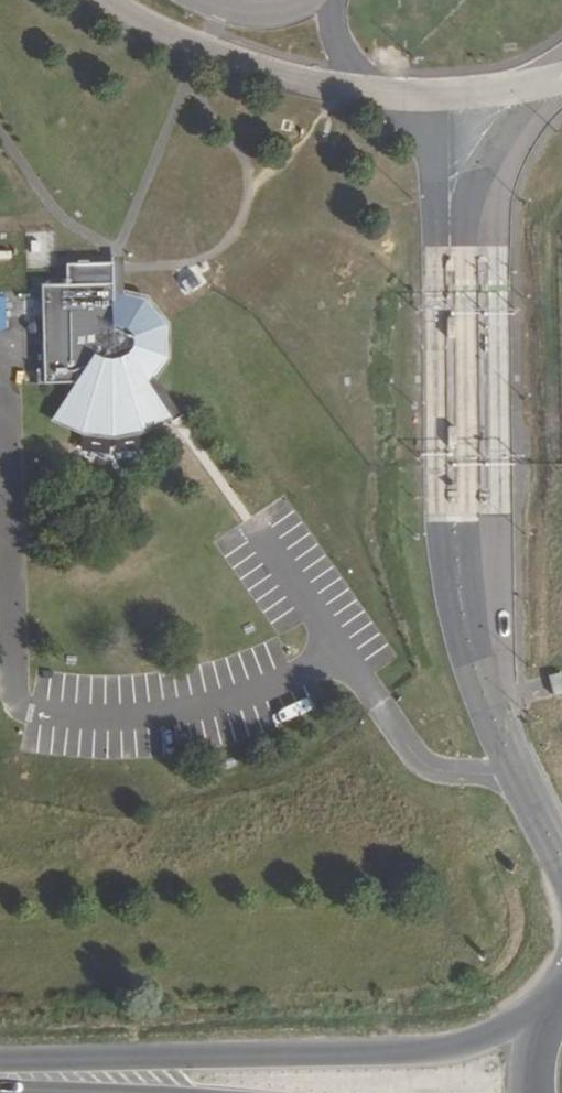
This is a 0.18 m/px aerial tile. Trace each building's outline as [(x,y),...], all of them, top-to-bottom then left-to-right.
[(27,232),(29,266),(53,265),(52,231),(27,232)] [(165,357),(164,326),(145,300),(121,294),(109,294),(109,267),(64,266),(64,286),(55,286),(40,286),(43,384),(74,382),(54,418),(82,430),(111,434),(141,428),(164,410),(135,371),(144,364),(152,376),(165,357)] [(561,694),(561,678),(561,673),(546,677),(551,697),(561,694)]
